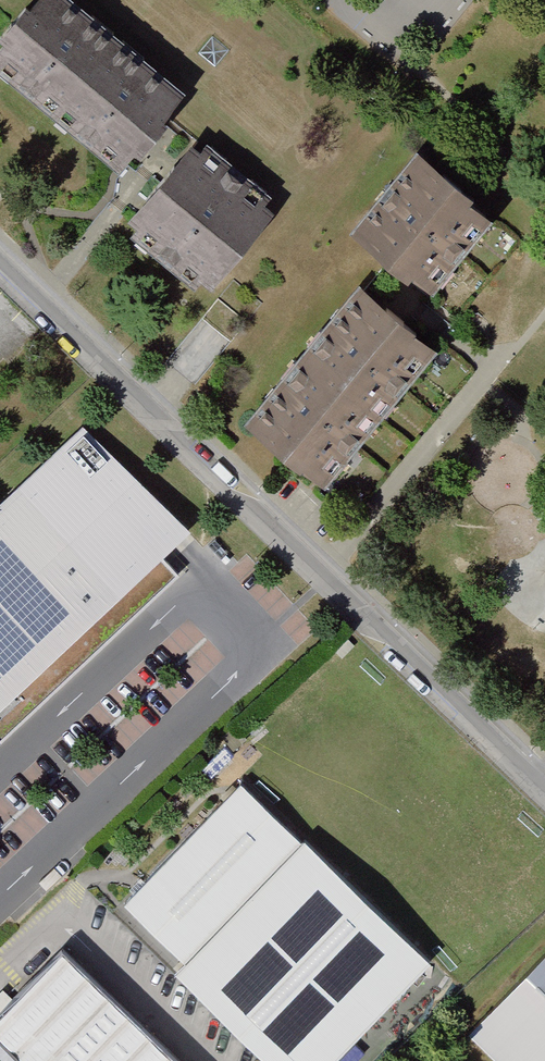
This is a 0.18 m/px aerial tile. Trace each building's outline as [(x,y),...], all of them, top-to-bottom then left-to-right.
[(77,0),(40,0),(30,13),(25,9),(1,39),(6,43),(0,50),(0,65),(123,168),(139,149),(142,152),(168,121),(165,118),(187,92),(77,0)] [(201,154),(192,147),(132,220),(142,228),(136,236),(197,286),(205,276),(214,284),(273,212),(264,204),(272,195),(210,144),(201,154)] [(359,229),(435,292),(497,217),(421,154),(359,229)] [(321,487),(438,346),(364,285),(247,426),(321,487)] [(0,520),(0,727),(132,606),(58,526),(91,495),(62,463),(0,520)] [(197,969),(317,846),(254,784),(158,883),(134,908),(197,969)] [(317,846),(197,969),(188,979),(272,1060),(361,1060),(448,972),(317,846)] [(74,951),(0,1026),(0,1029),(33,1060),(187,1060),(74,951)] [(475,1041),(496,1060),(544,1060),(544,966),(475,1041)]
